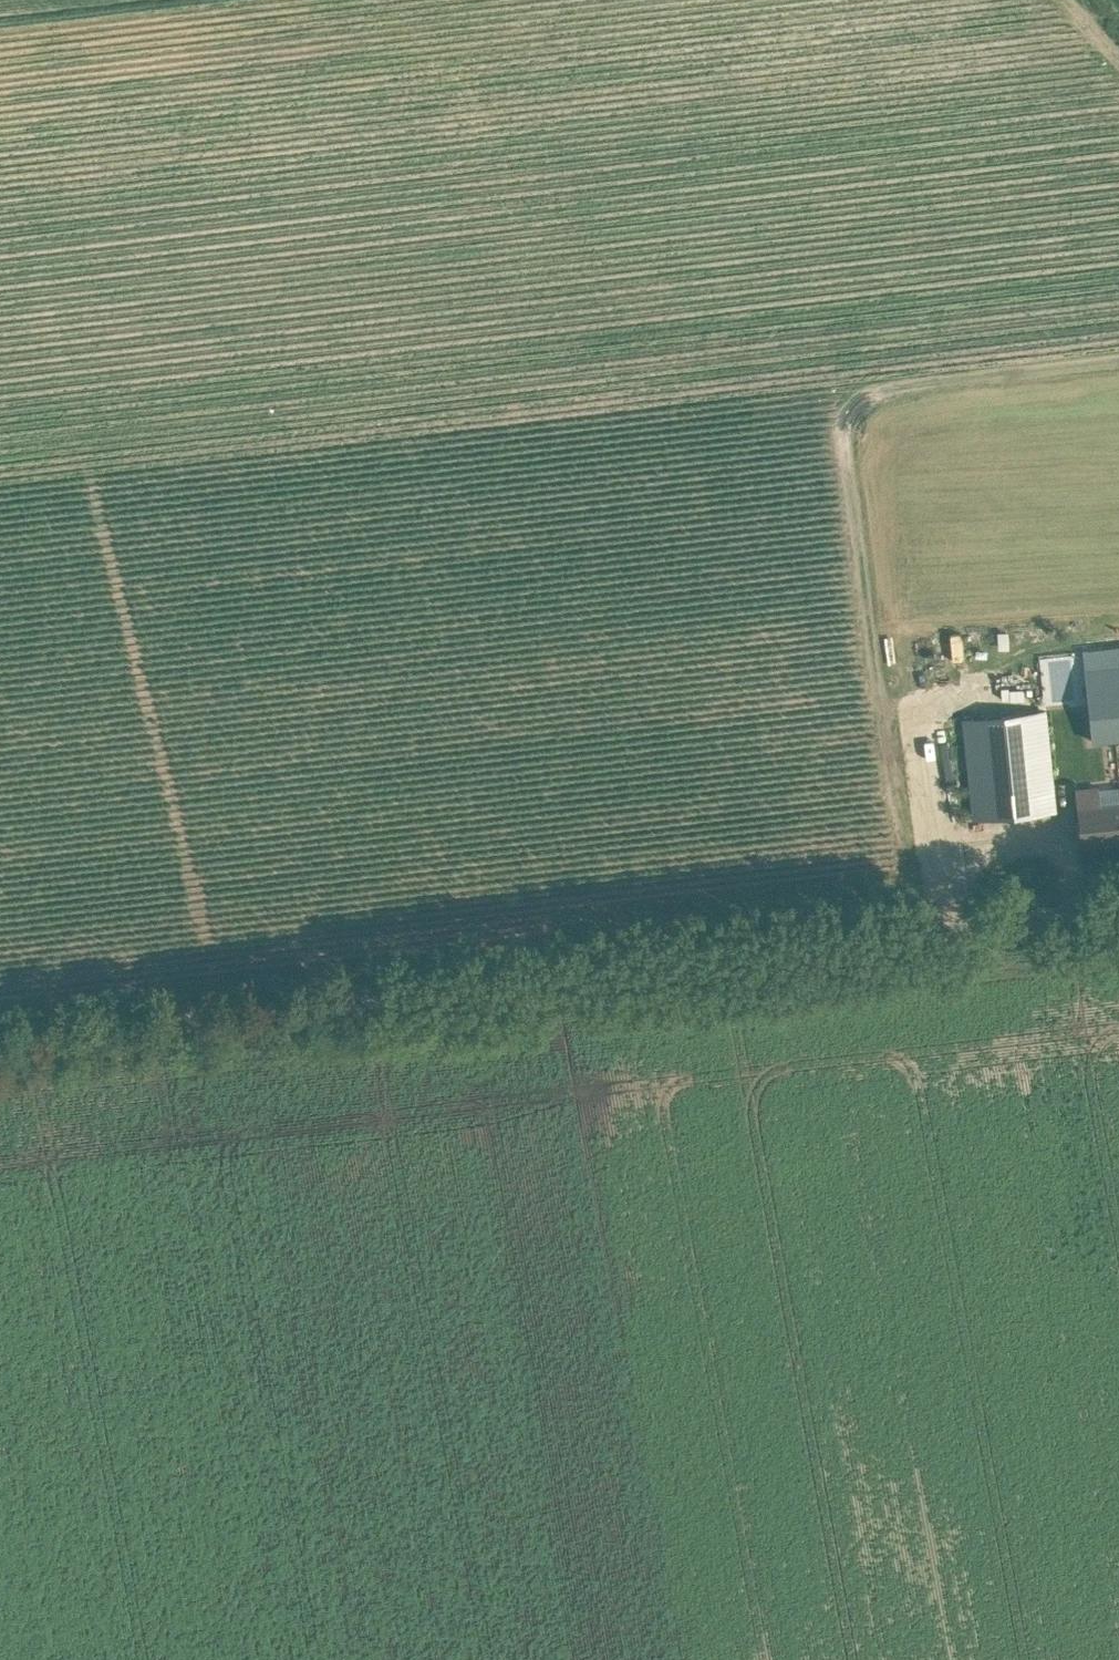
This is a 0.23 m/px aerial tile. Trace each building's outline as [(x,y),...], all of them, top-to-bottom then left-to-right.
[(1085,667),(1092,739),(1095,738),(1118,736),(1118,664),(1088,667),(1085,667)] [(974,818),(1056,809),(1045,710),(964,718),(974,818)] [(1075,787),(1077,805),(1079,820),(1081,842),(1118,839),(1118,801),(1117,801),(1101,803),(1100,787),(1099,785),(1075,787)]
